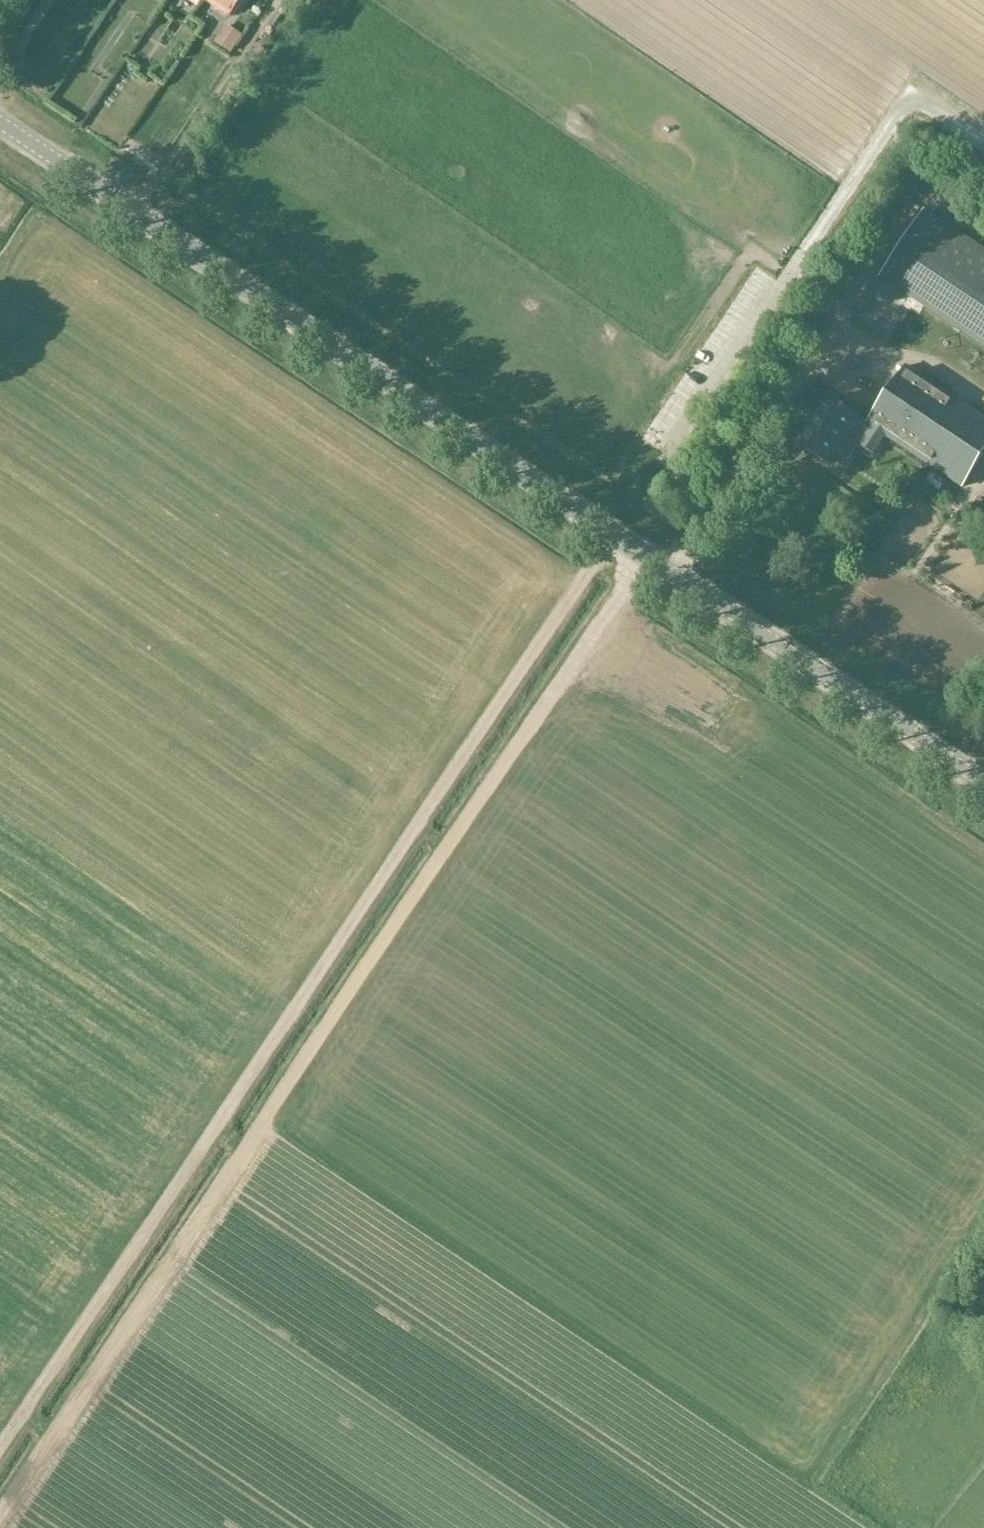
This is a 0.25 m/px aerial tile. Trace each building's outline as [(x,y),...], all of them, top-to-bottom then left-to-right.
[(203,0),(227,17),(239,0),(203,0)] [(924,208),(878,277),(983,347),(983,248),(924,208)] [(983,454),(983,419),(906,367),(867,424),(871,427),(860,443),(856,441),(836,471),(858,486),(878,455),(875,453),(886,437),(962,488),(983,454)] [(828,466),(859,419),(831,400),(799,447),(828,466)]
